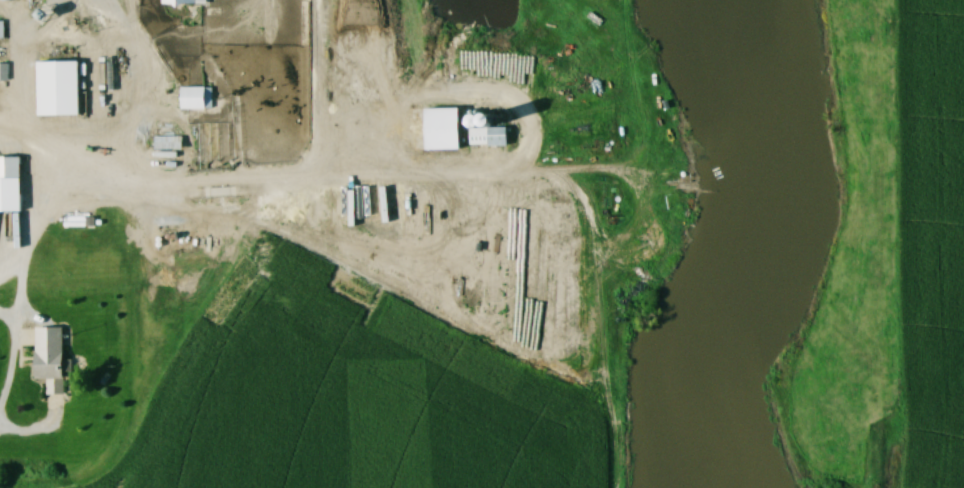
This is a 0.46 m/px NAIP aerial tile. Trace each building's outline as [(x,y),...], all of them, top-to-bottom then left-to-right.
[(104,61),(83,61),(83,93),(104,93),(104,61)] [(40,116),(81,116),(80,63),(39,63),(40,116)] [(182,87),(182,110),(213,110),(213,87),(182,87)] [(509,148),(509,128),(500,128),(501,117),(484,117),(484,118),(471,117),(471,147),(509,148)] [(184,160),(184,137),(157,137),(157,172),(177,172),(177,160),(184,160)] [(0,158),(0,213),(23,213),(23,158),(0,158)] [(37,381),(47,381),(47,396),(64,396),(64,330),(37,330),(37,381)]
